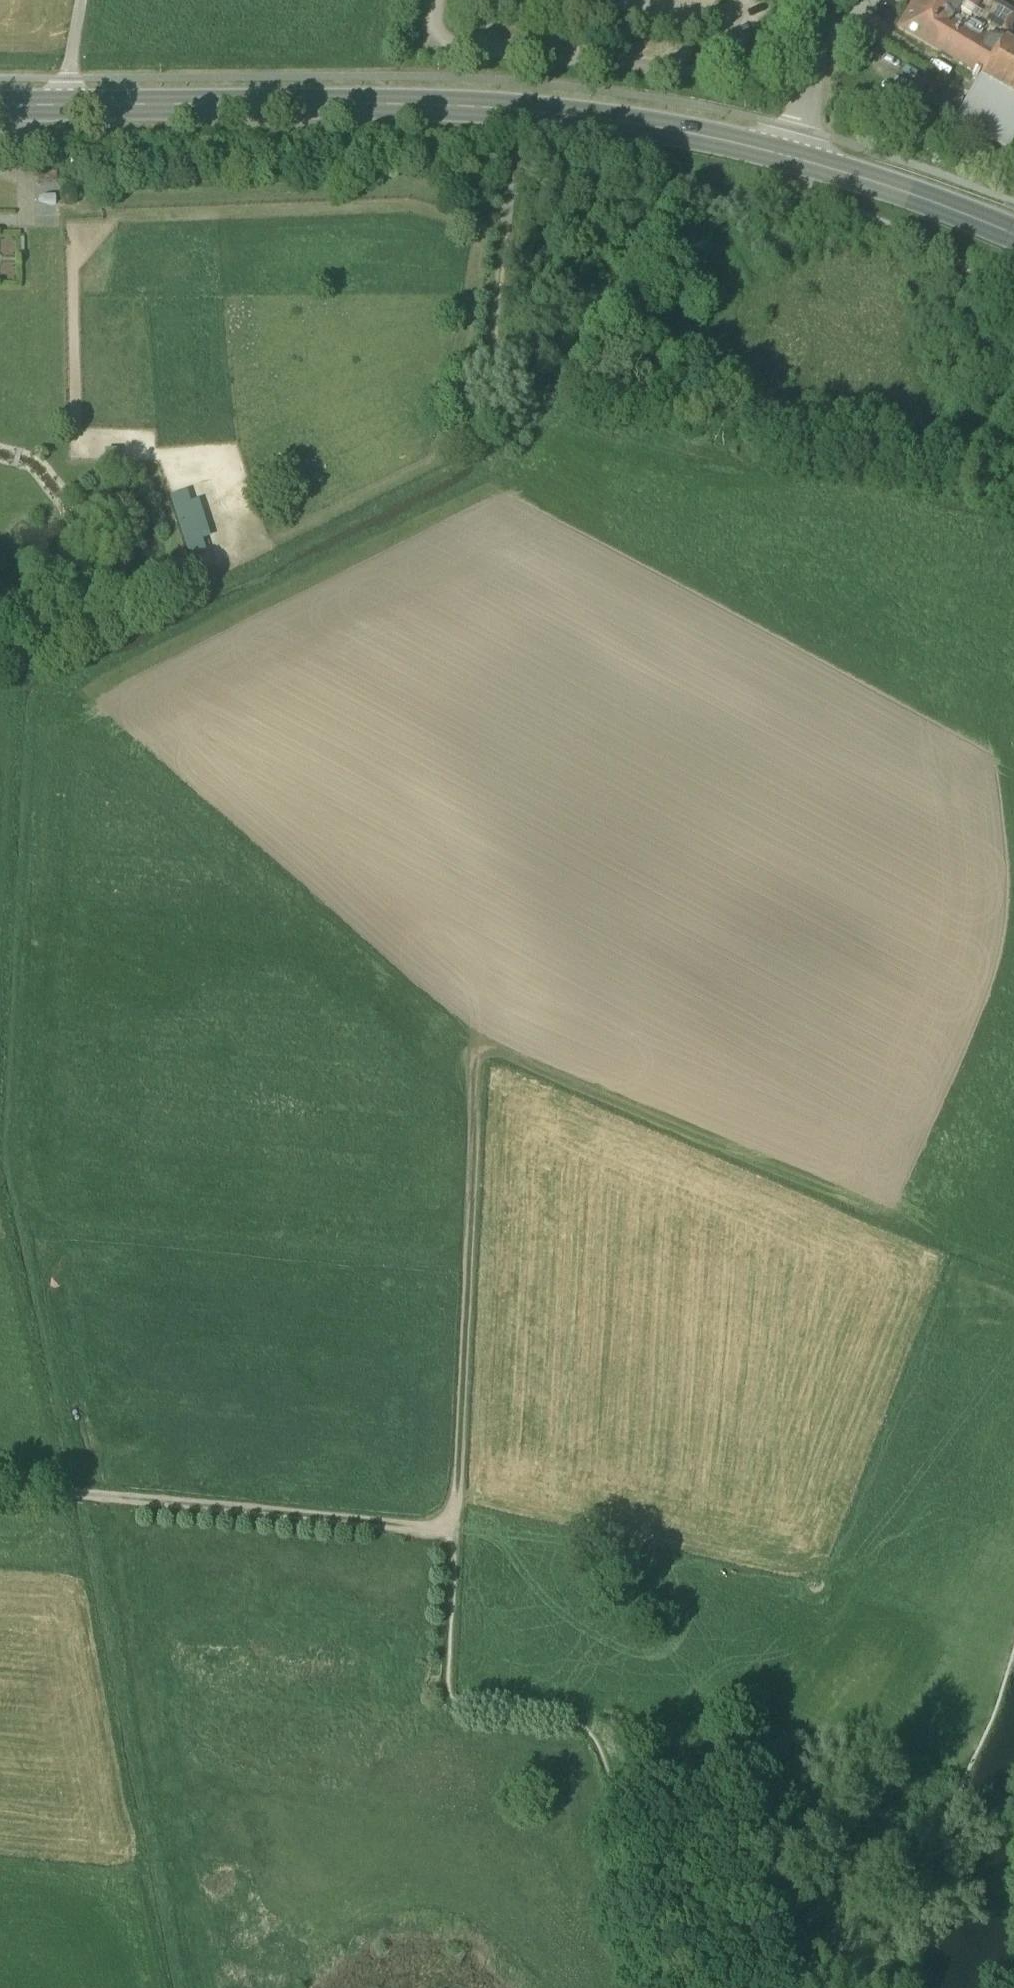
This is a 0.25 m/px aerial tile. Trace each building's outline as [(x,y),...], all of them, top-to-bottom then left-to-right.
[(981,79),(984,80),(1007,43),(1008,41),(1006,31),(1010,30),(1013,24),(1013,15),(997,5),(998,3),(992,0),(917,0),(899,31),(981,79)] [(984,80),(1013,98),(1013,48),(1007,43),(984,80)] [(189,492),(172,497),(190,557),(207,552),(204,542),(212,539),(200,501),(192,504),(189,492)]
